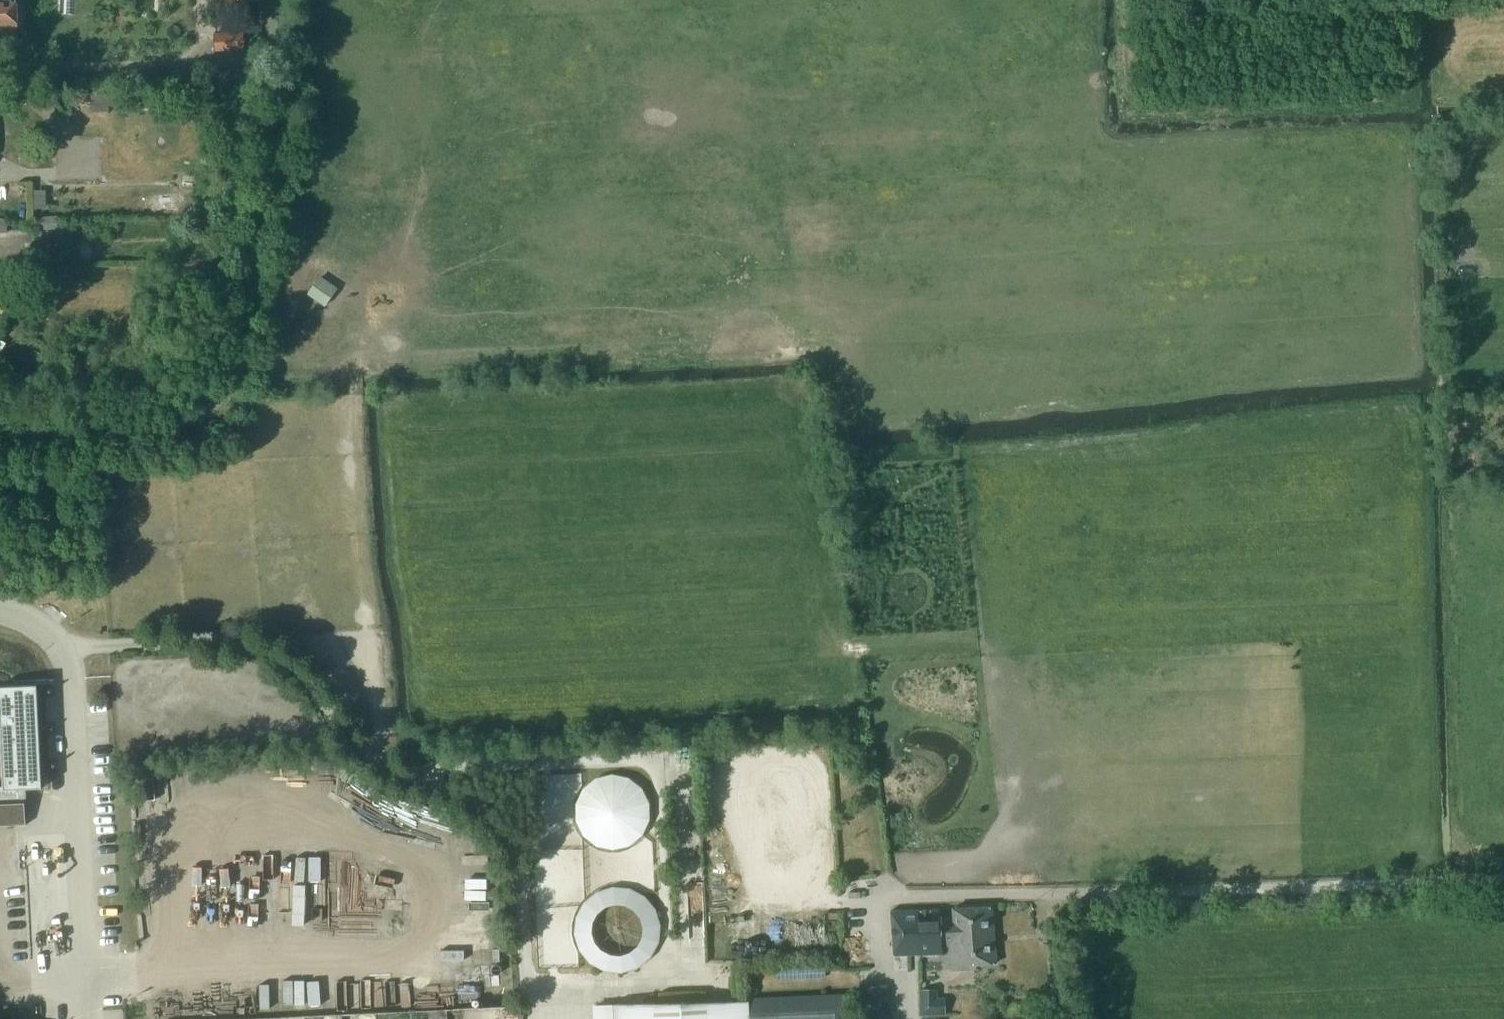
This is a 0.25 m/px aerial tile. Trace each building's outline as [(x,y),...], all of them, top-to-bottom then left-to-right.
[(18,34),(17,2),(0,3),(0,35),(18,34)] [(213,34),(214,50),(243,48),(241,32),(213,34)] [(194,175),(182,175),(182,187),(194,187),(194,175)] [(310,287),(327,297),(338,278),(321,268),(310,287)] [(25,820),(25,824),(26,824),(25,802),(22,802),(21,786),(32,786),(28,685),(0,686),(0,821),(25,820)] [(583,835),(646,836),(647,767),(583,767),(583,835)] [(994,962),(991,909),(952,912),(953,918),(939,919),(939,913),(890,916),(893,961),(943,958),(942,949),(948,949),(950,971),(976,969),(975,963),(994,962)] [(499,930),(470,931),(472,963),(500,962),(499,930)] [(920,1000),(936,999),(936,989),(920,990),(920,1000)] [(850,997),(614,1002),(615,1018),(850,1018),(850,997)]
